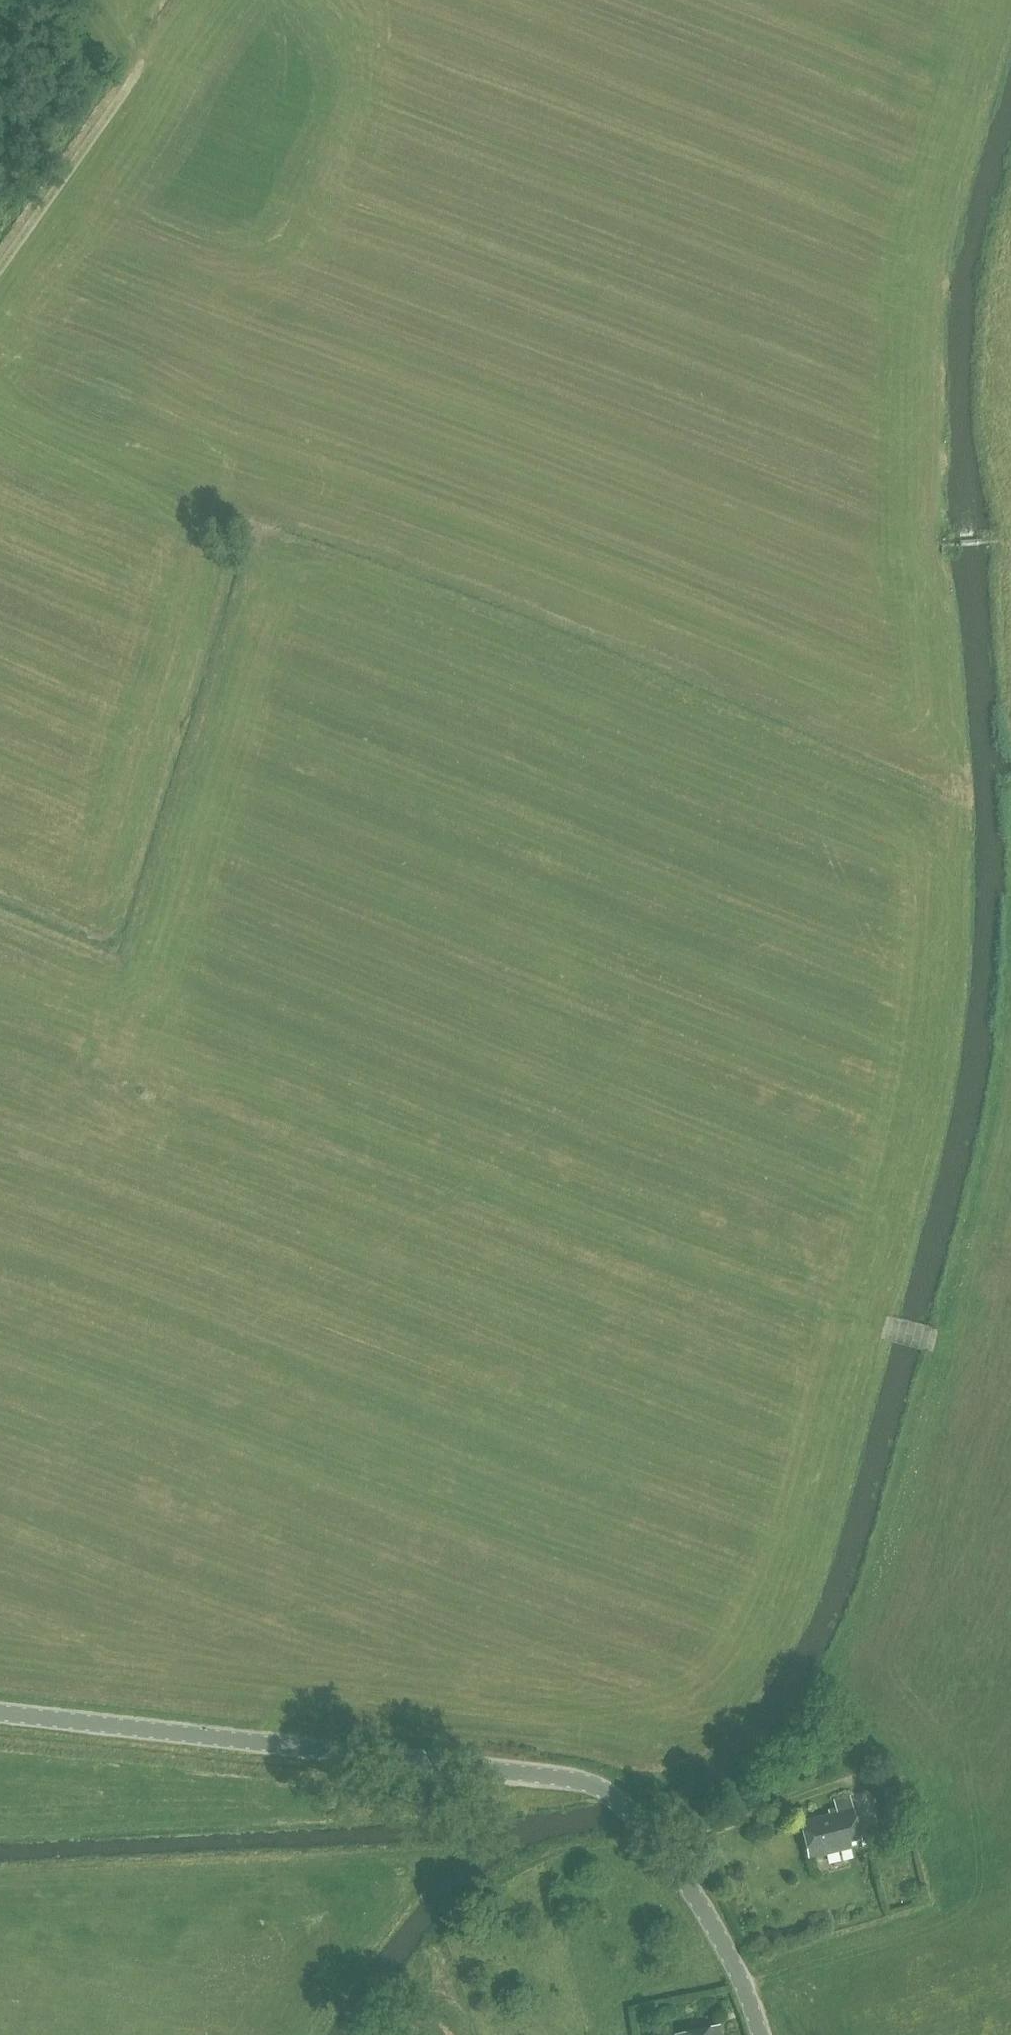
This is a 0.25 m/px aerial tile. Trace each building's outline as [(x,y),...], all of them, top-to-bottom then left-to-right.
[(896,1785),(874,1791),(884,1832),(906,1827),(896,1785)] [(833,1805),(849,1800),(845,1787),(829,1792),(833,1805)] [(801,1821),(809,1858),(862,1845),(853,1809),(838,1812),(837,1808),(829,1810),(830,1814),(801,1821)] [(720,2026),(678,2034),(722,2034),(720,2026)]
